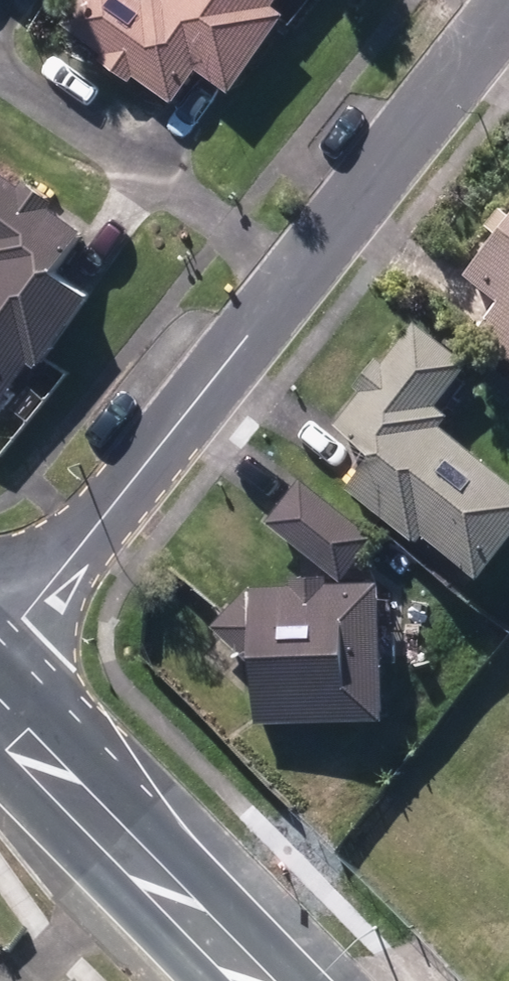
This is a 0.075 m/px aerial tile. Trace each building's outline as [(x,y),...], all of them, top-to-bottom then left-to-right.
[(170,109),(195,74),(229,98),(283,19),(271,10),(278,0),(143,0),(142,0),(81,0),(61,29),(106,59),(100,68),(129,88),(133,82),(170,109)] [(28,368),(39,376),(91,300),(57,277),(85,238),(48,212),(53,206),(22,185),(17,191),(0,179),(0,410),(28,368)] [(463,278),(500,307),(474,339),(508,366),(508,221),(463,278)] [(486,608),(501,589),(481,573),(508,539),(508,486),(441,430),(449,420),(435,409),(469,368),(415,325),(381,366),(375,361),(352,390),(362,398),(331,433),(370,464),(347,492),(414,547),(420,539),(444,559),(437,568),(486,608)] [(261,526),(341,585),(375,539),(295,479),(261,526)] [(251,667),(253,727),(381,724),(380,666),(396,665),(396,635),(379,636),(377,586),(327,587),(328,581),(291,583),(291,589),(251,590),(214,631),(251,667)]
